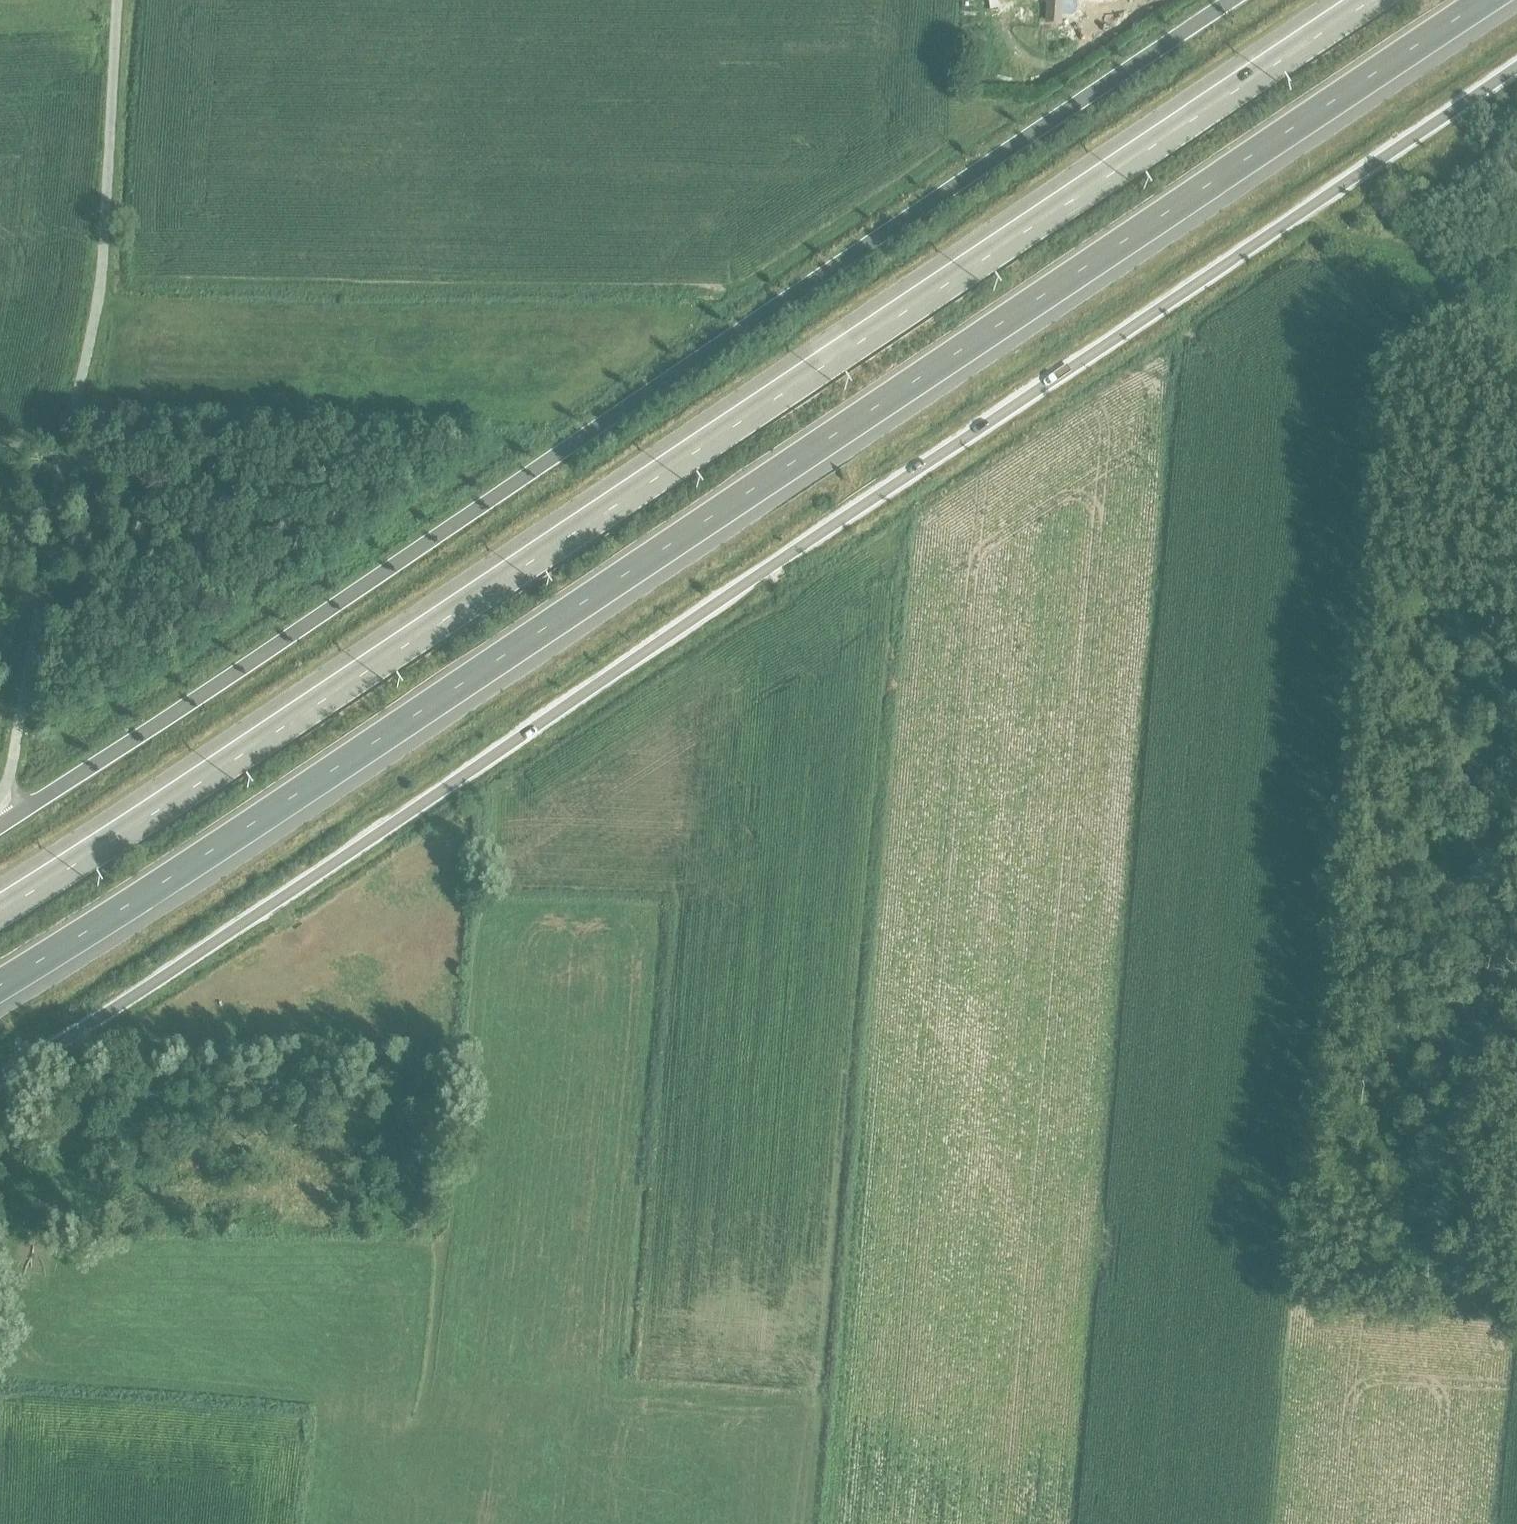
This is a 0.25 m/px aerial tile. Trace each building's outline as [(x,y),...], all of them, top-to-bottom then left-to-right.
[(1062,2),(1046,1),(1046,25),(1061,26),(1062,2)]
